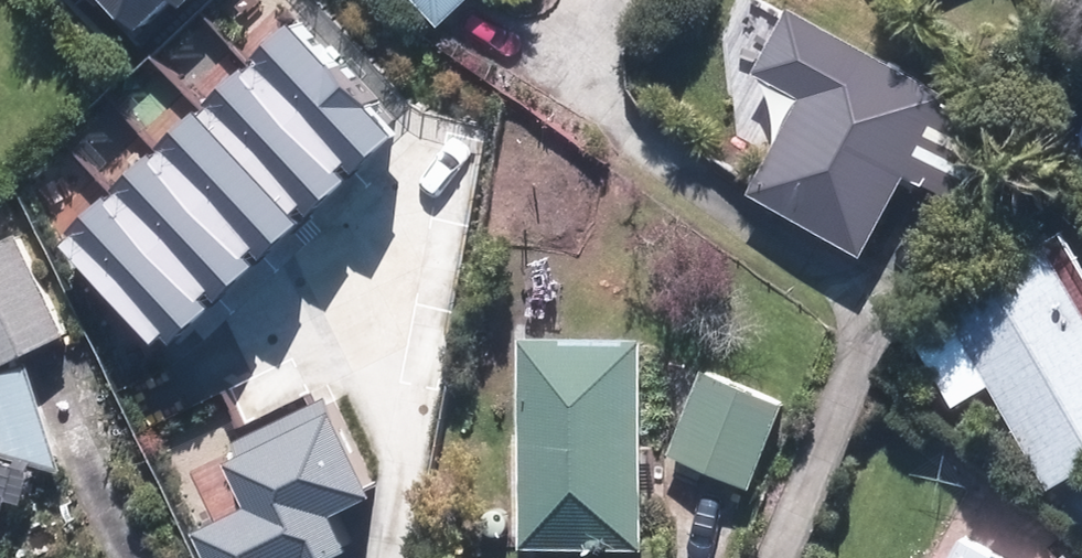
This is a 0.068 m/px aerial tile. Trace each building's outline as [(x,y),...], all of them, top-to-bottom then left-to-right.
[(122,32),(157,0),(93,0),(122,32)] [(468,0),(432,0),(449,18),(468,0)] [(1003,112),(803,5),(769,70),(814,94),(767,183),(873,239),(915,162),(962,187),(1003,112)] [(288,28),(248,67),(341,164),(348,172),(388,134),(288,28)] [(204,109),(296,206),(341,164),(248,67),(204,109)] [(160,151),(251,249),(296,206),(204,109),(160,151)] [(110,197),(201,295),(251,249),(160,151),(110,197)] [(58,245),(148,343),(201,295),(110,197),(58,245)] [(28,230),(0,243),(0,359),(72,326),(28,230)] [(952,297),(1065,480),(1081,470),(1081,294),(1048,239),(952,297)] [(648,342),(537,340),(534,536),(646,537),(648,342)] [(785,396),(713,369),(684,445),(756,472),(785,396)] [(202,557),(331,557),(340,553),(324,521),(369,498),(324,409),(222,460),(247,510),(192,538),(202,557)] [(0,443),(0,480),(11,447),(0,443)] [(972,537),(960,557),(1011,557),(972,537)]
